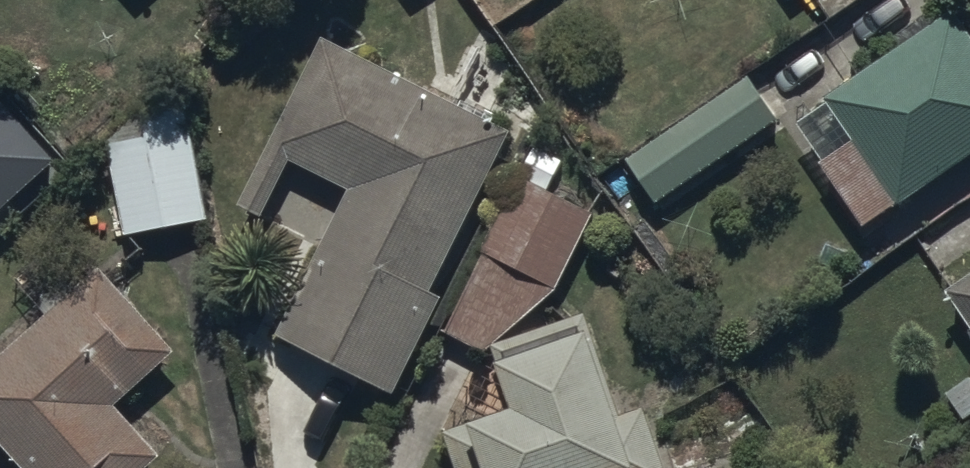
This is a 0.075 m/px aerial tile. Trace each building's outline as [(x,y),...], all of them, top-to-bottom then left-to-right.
[(957,11),(825,102),(828,107),(801,126),(827,163),(823,166),(867,230),(969,158),(969,30),(957,11)] [(276,337),(297,348),(318,358),(397,396),(443,300),(433,296),(512,135),(493,126),(498,116),(466,101),(463,108),(320,38),(239,206),(263,218),(289,165),(346,193),(276,337)] [(657,205),(778,121),(750,80),(629,164),(657,205)] [(126,237),(208,222),(188,115),(107,130),(126,237)] [(565,160),(533,146),(446,335),(486,353),(494,346),(553,294),(592,214),(549,193),(565,160)] [(0,358),(0,443),(22,467),(153,467),(163,459),(118,409),(179,354),(100,267),(0,358)] [(949,290),(969,322),(969,276),(949,290)] [(456,467),(670,467),(649,406),(623,415),(589,314),(494,346),(516,410),(445,434),(456,467)]
